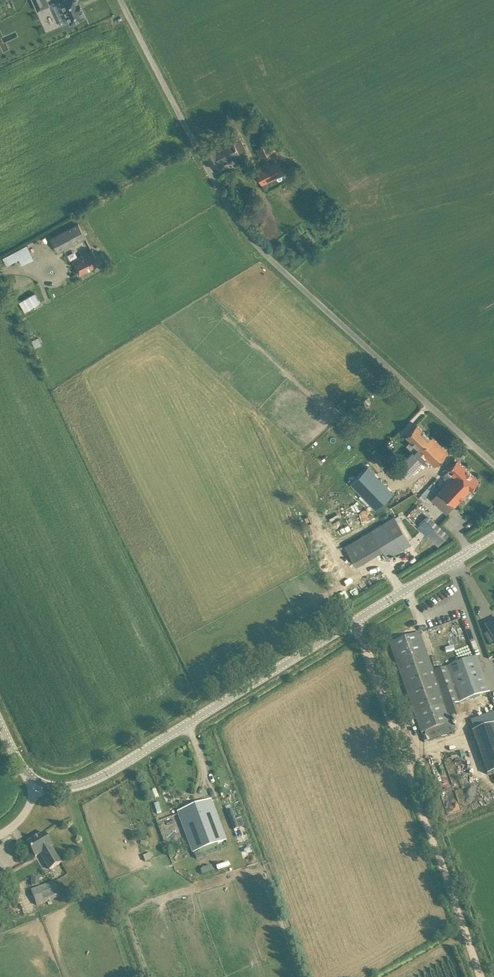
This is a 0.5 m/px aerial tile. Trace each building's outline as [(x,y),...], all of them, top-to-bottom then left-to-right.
[(38,9),(49,4),(48,0),(34,0),(38,9)] [(78,0),(62,0),(61,1),(63,6),(61,7),(64,14),(59,17),(62,25),(70,22),(85,16),(82,8),(83,8),(80,1),(79,2),(78,0)] [(232,138),(206,151),(215,169),(227,163),(225,160),(240,153),(238,150),(246,147),(241,138),(234,141),(232,138)] [(258,148),(262,156),(273,151),(270,143),(258,148)] [(279,160),(256,172),(262,183),(285,172),(279,160)] [(248,191),(254,199),(259,196),(253,188),(248,191)] [(52,238),(60,252),(87,238),(80,223),(52,238)] [(18,250),(23,263),(31,260),(26,247),(18,250)] [(72,259),(80,273),(100,263),(92,249),(72,259)] [(35,292),(19,301),(25,311),(41,302),(35,292)] [(398,466),(408,476),(427,457),(435,464),(448,451),(432,435),(430,437),(416,423),(406,434),(417,445),(398,466)] [(379,450),(372,457),(380,465),(387,458),(379,450)] [(443,475),(449,481),(431,498),(447,513),(469,488),(470,489),(478,479),(457,459),(453,463),(455,464),(443,475)] [(368,465),(350,483),(376,509),(394,492),(368,465)] [(407,515),(438,545),(448,534),(417,504),(407,515)] [(411,543),(395,515),(344,546),(355,565),(383,549),(387,557),(411,543)] [(486,626),(493,639),(493,620),(486,626)] [(420,633),(389,644),(421,733),(452,723),(448,712),(455,709),(454,705),(490,691),(477,658),(434,674),(420,633)] [(471,720),(475,731),(472,732),(487,774),(493,772),(493,712),(471,720)] [(178,811),(193,853),(227,840),(216,808),(212,799),(178,811)] [(233,820),(235,827),(244,826),(242,818),(233,820)] [(52,847),(53,847),(44,833),(27,843),(35,857),(41,854),(50,870),(61,863),(52,847)] [(32,891),(37,905),(60,897),(55,882),(32,891)]
